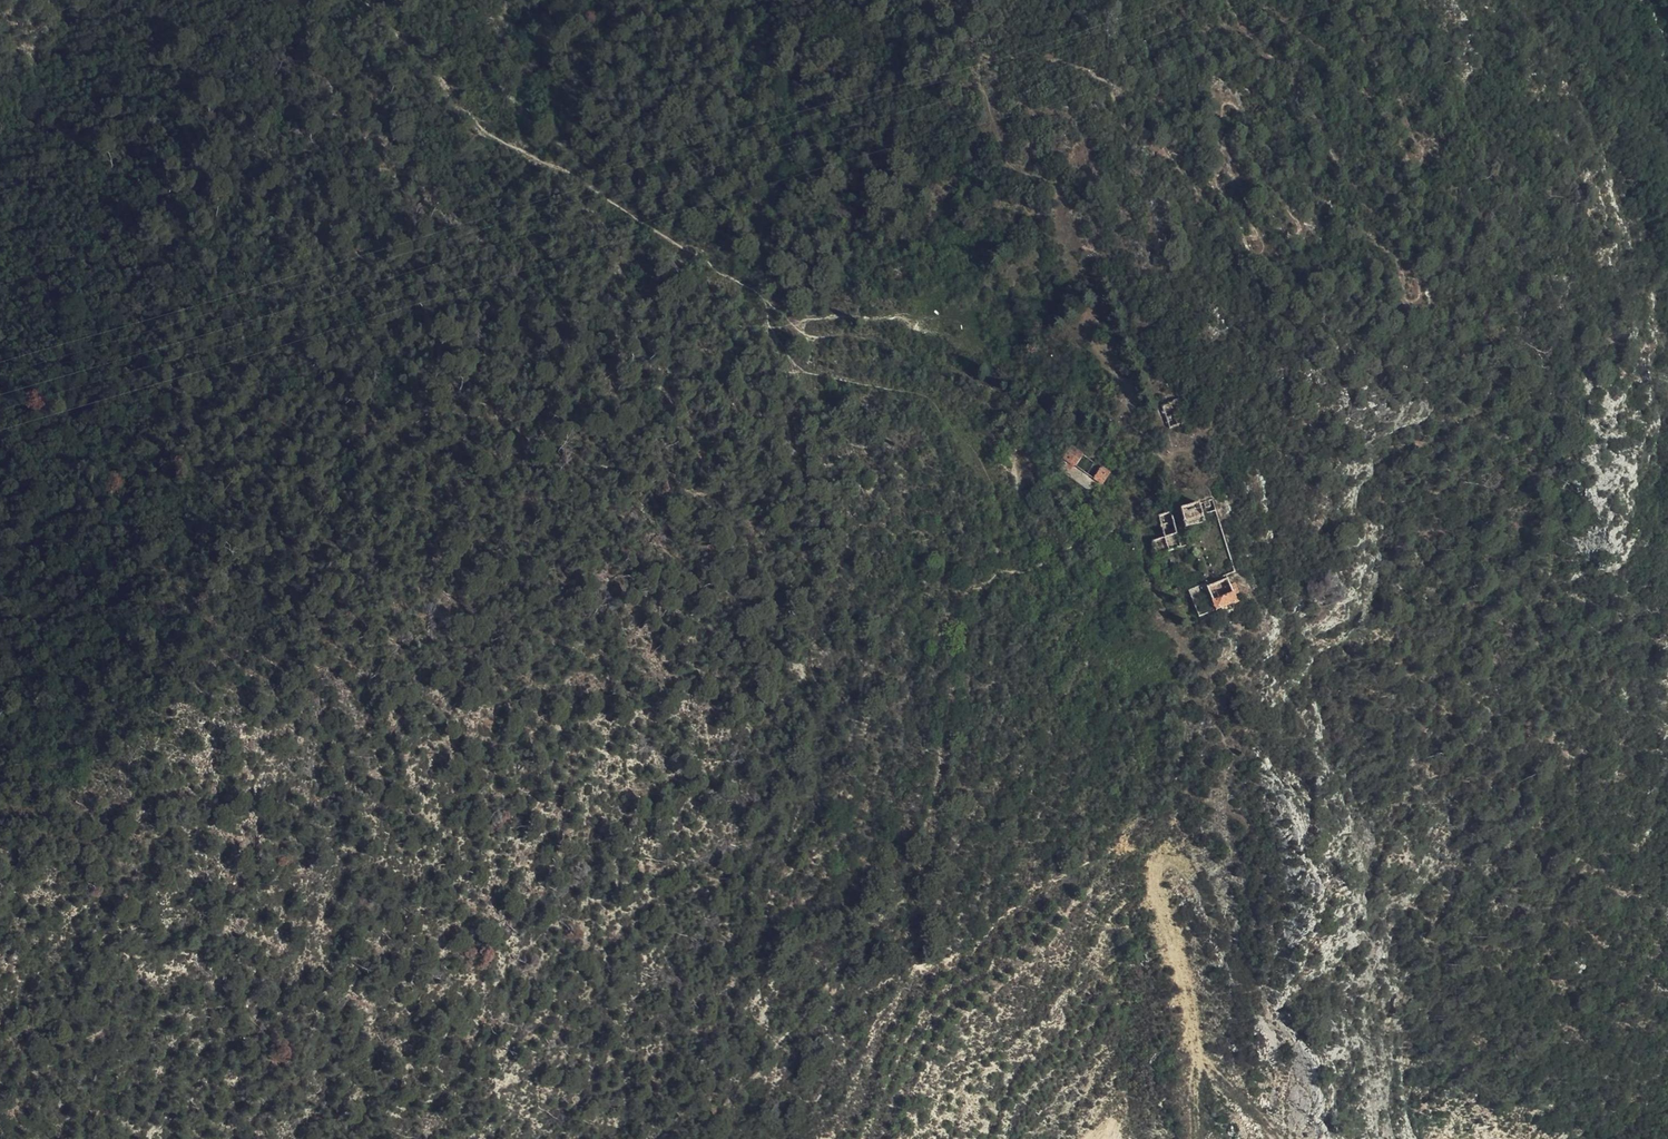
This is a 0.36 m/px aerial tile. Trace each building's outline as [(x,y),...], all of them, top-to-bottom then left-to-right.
[(1164,406),(1167,426),(1181,424),(1177,403),(1164,406)] [(1092,480),(1098,467),(1080,458),(1075,471),(1092,480)] [(1204,516),(1217,512),(1214,501),(1199,505),(1199,504),(1181,509),(1186,527),(1205,521),(1204,516)] [(1159,554),(1183,547),(1173,512),(1160,516),(1165,537),(1155,540),(1159,554)] [(1239,595),(1244,591),(1241,577),(1234,580),(1231,572),(1214,581),(1215,583),(1210,586),(1219,608),(1225,605),(1227,610),(1242,602),(1239,595)] [(1189,590),(1199,616),(1216,609),(1205,583),(1189,590)]
